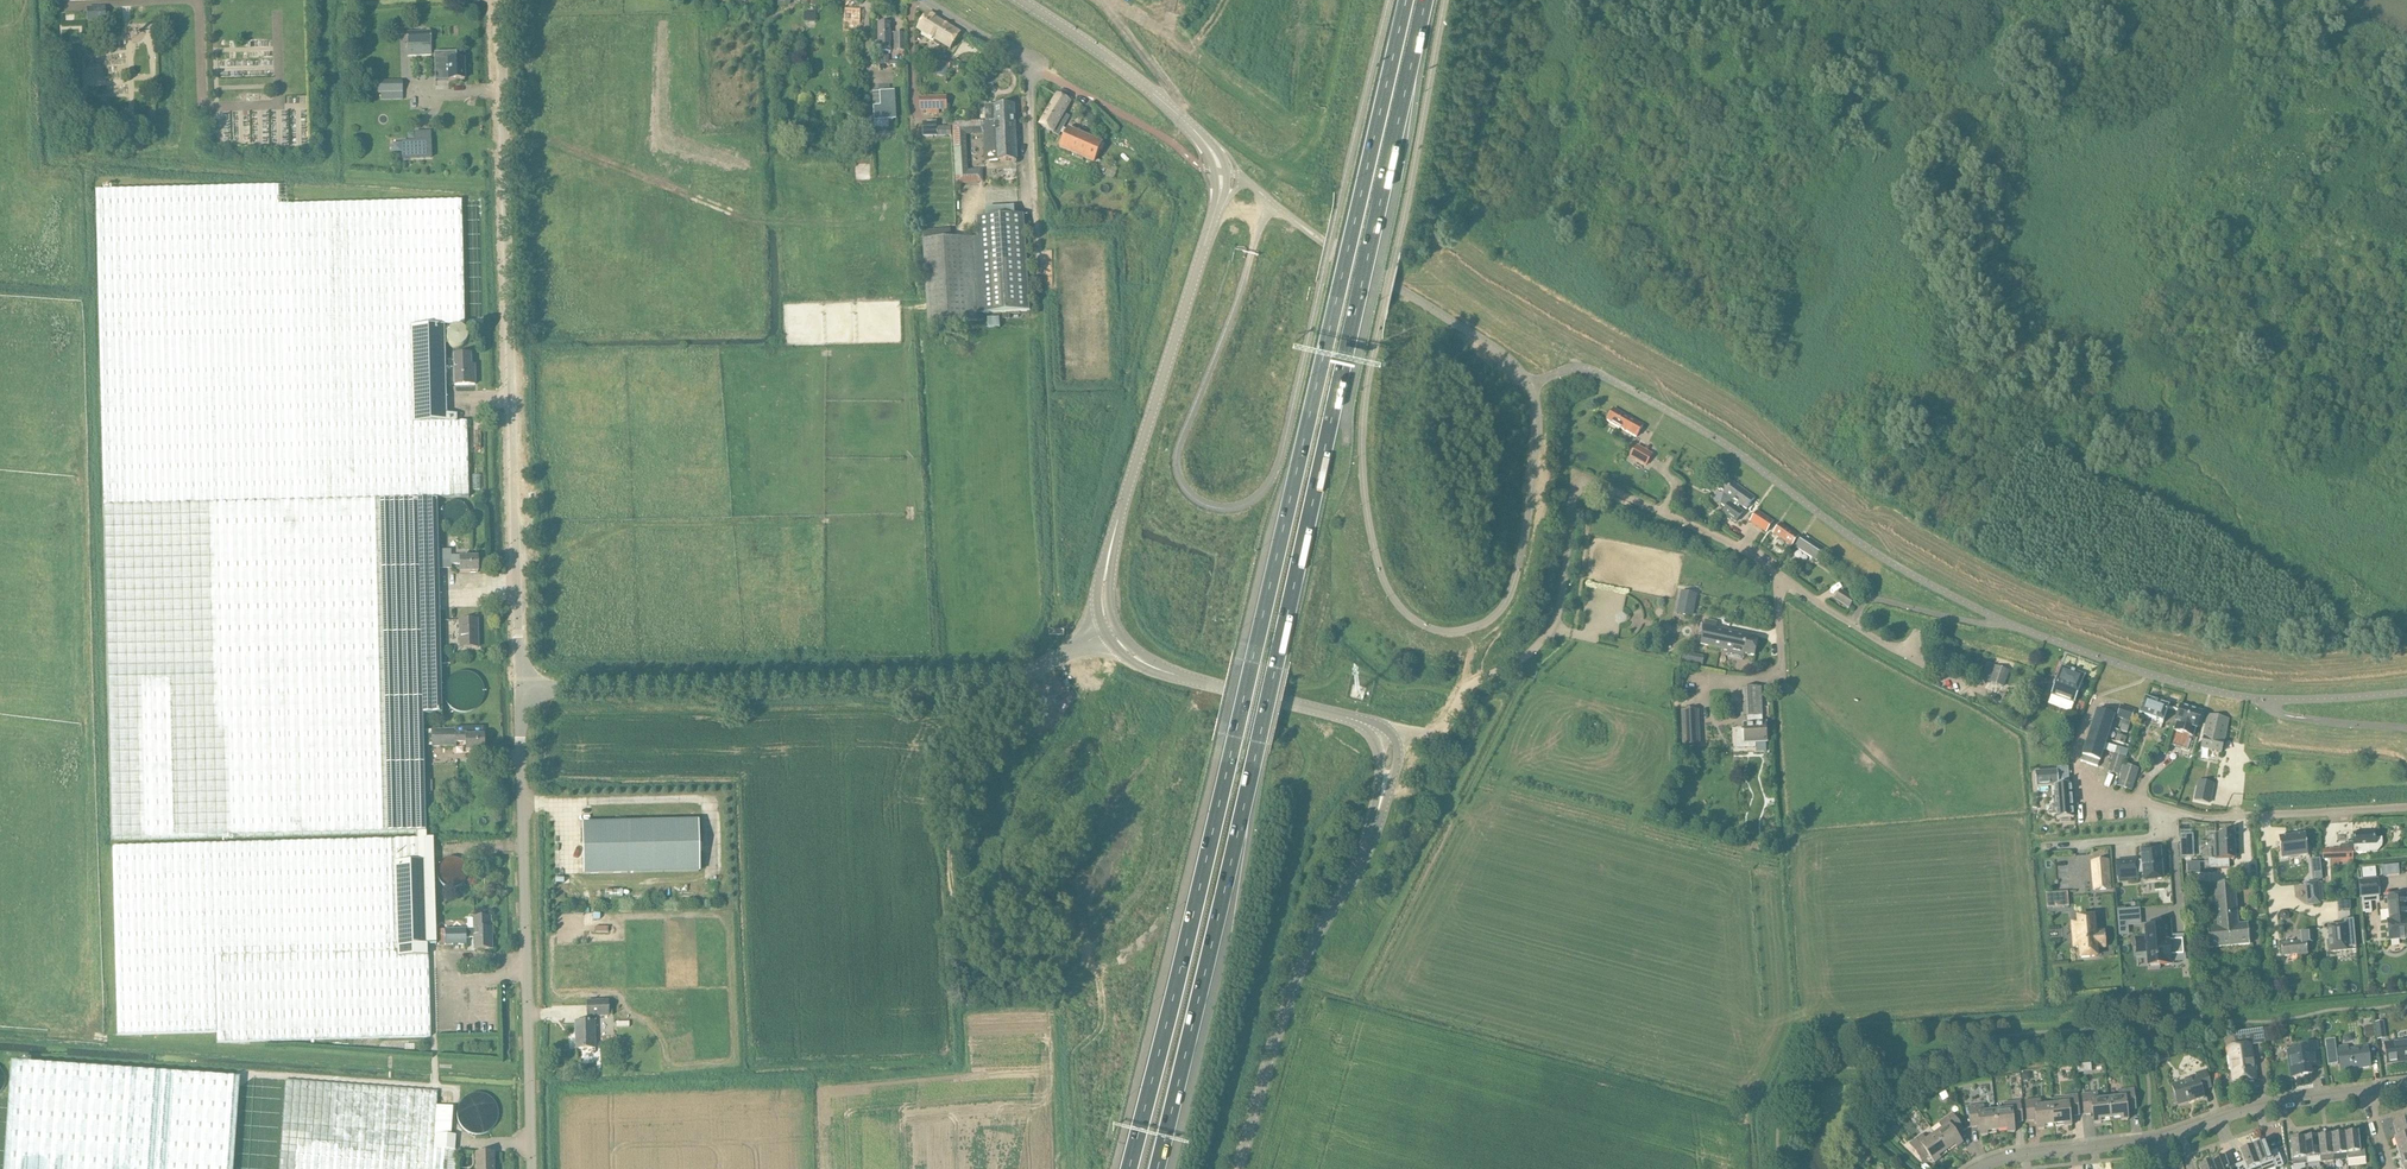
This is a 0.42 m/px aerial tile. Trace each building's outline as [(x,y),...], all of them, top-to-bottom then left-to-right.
[(732,6),(735,6),(735,10),(746,9),(746,1),(742,1),(742,0),(732,0),(732,6)] [(105,8),(87,9),(87,11),(88,21),(106,20),(105,8)] [(859,23),(860,11),(853,11),(853,10),(844,10),(844,22),(859,23)] [(815,13),(803,13),(803,22),(815,22),(815,13)] [(961,34),(928,14),(918,30),(951,50),(961,34)] [(876,52),(890,52),(890,23),(878,23),(878,42),(876,42),(876,52)] [(904,33),(893,34),(893,51),(905,51),(904,33)] [(426,38),(405,39),(406,49),(427,49),(426,38)] [(448,71),(449,81),(464,80),(464,59),(456,60),(456,52),(434,53),(435,72),(448,71)] [(876,57),(876,65),(888,64),(887,55),(876,57)] [(950,70),(951,64),(942,61),(940,67),(950,70)] [(378,94),(402,93),(401,80),(378,81),(378,94)] [(893,83),(868,84),(870,129),(896,127),(893,83)] [(1052,132),(1054,133),(1059,136),(1070,117),(1065,114),(1071,102),(1058,94),(1040,126),(1049,130),(1047,133),(1050,134),(1052,132)] [(921,98),(921,111),(947,110),(947,97),(921,98)] [(1017,160),(1015,105),(986,107),(987,121),(983,122),(955,123),(957,184),(984,183),(983,170),(968,171),(966,134),(983,133),(985,162),(1017,160)] [(952,129),(938,129),(923,130),(923,137),(938,137),(952,136),(952,129)] [(1069,129),(1060,148),(1095,163),(1104,143),(1069,129)] [(415,141),(401,142),(402,160),(432,159),(431,132),(414,132),(415,141)] [(875,132),(867,132),(868,140),(876,140),(875,132)] [(1106,194),(1116,195),(1118,179),(1107,178),(1106,194)] [(278,186),(95,191),(112,837),(415,832),(416,832),(426,832),(425,715),(442,714),(438,568),(450,568),(450,565),(460,565),(460,573),(478,573),(478,558),(460,558),(460,557),(450,557),(450,552),(438,552),(437,498),(438,498),(469,498),(467,422),(456,422),(456,414),(446,414),(445,368),(444,361),(443,326),(464,326),(461,201),(278,206),(278,186)] [(978,219),(979,238),(952,239),(951,230),(924,232),(929,324),(984,321),(983,315),(1030,312),(1024,217),(1015,217),(1015,207),(985,208),(986,219),(978,219)] [(987,320),(989,330),(1000,328),(999,319),(987,320)] [(444,361),(445,368),(454,367),(455,386),(475,385),(475,375),(471,375),(470,355),(454,356),(454,361),(444,361)] [(1614,409),(1613,411),(1607,421),(1637,438),(1644,425),(1614,409)] [(1653,455),(1637,446),(1631,457),(1646,466),(1653,455)] [(1707,470),(1704,474),(1708,477),(1713,471),(1709,468),(1708,470),(1707,470)] [(1755,498),(1727,478),(1719,490),(1724,494),(1722,505),(1726,509),(1723,513),(1736,523),(1743,513),(1737,508),(1740,505),(1747,510),(1755,498)] [(1757,511),(1749,523),(1766,534),(1774,522),(1757,511)] [(1792,546),(1798,536),(1781,525),(1774,535),(1792,546)] [(1817,562),(1820,557),(1825,549),(1804,536),(1796,548),(1817,562)] [(1264,602),(1265,583),(1255,582),(1254,601),(1264,602)] [(1841,591),(1835,599),(1850,608),(1855,600),(1841,591)] [(1678,614),(1693,617),(1697,595),(1682,592),(1678,614)] [(477,620),(459,621),(460,648),(478,648),(477,620)] [(1728,651),(1728,654),(1733,655),(1734,652),(1755,656),(1759,638),(1716,630),(1717,623),(1706,621),(1701,645),(1728,651)] [(1689,658),(1688,665),(1696,666),(1696,659),(1689,658)] [(1995,667),(1991,682),(2004,686),(2009,672),(1995,667)] [(2085,677),(2062,668),(2052,695),(2075,704),(2085,677)] [(1745,733),(1733,734),(1733,737),(1737,737),(1737,746),(1746,745),(1746,743),(1755,742),(1767,742),(1766,725),(1763,725),(1761,687),(1746,688),(1747,700),(1748,726),(1745,726),(1745,733)] [(2145,698),(2141,710),(2139,716),(2163,724),(2169,706),(2145,698)] [(1701,733),(1700,699),(1679,699),(1681,733),(1701,733)] [(2118,715),(2124,717),(2121,726),(2129,729),(2135,710),(2121,706),(2118,715)] [(2181,706),(2175,725),(2173,732),(2193,738),(2195,731),(2196,732),(2202,713),(2181,706)] [(2093,722),(2111,728),(2115,716),(2097,710),(2093,722)] [(2221,753),(2223,747),(2225,737),(2225,738),(2229,719),(2208,715),(2201,749),(2221,753)] [(2093,722),(2090,733),(2107,739),(2111,728),(2093,722)] [(455,730),(425,731),(426,747),(456,746),(456,743),(466,743),(466,751),(484,751),(483,727),(454,728),(455,730)] [(2090,733),(2086,744),(2104,750),(2115,753),(2117,748),(2106,744),(2107,739),(2090,733)] [(2116,742),(2124,745),(2126,737),(2118,735),(2116,742)] [(2104,750),(2086,744),(2081,762),(2098,767),(2104,750)] [(2126,758),(2116,754),(2114,762),(2111,770),(2121,773),(2124,765),(2126,758)] [(2121,775),(2118,786),(2132,791),(2139,769),(2124,765),(2121,773),(2121,775)] [(2059,824),(2074,824),(2072,791),(2063,791),(2062,780),(2044,780),(2044,786),(2044,790),(2044,791),(2058,791),(2059,824)] [(2198,789),(2195,800),(2202,802),(2209,803),(2212,792),(2198,789)] [(692,815),(578,817),(578,867),(693,865),(692,815)] [(2216,860),(2209,860),(2209,869),(2229,869),(2229,860),(2235,860),(2234,832),(2222,832),(2222,834),(2215,835),(2216,860)] [(2353,862),(2353,853),(2378,852),(2382,847),(2382,845),(2382,838),(2375,839),(2375,833),(2353,834),(2354,844),(2342,845),(2339,847),(2339,850),(2330,850),(2330,861),(2331,867),(2339,867),(2339,863),(2353,862)] [(2305,834),(2279,838),(2281,860),(2308,857),(2305,834)] [(112,847),(117,1024),(117,1035),(217,1033),(217,1043),(430,1037),(428,957),(427,957),(424,861),(418,861),(417,839),(112,847)] [(2137,860),(2118,862),(2119,878),(2138,877),(2138,873),(2145,873),(2146,881),(2162,880),(2161,869),(2163,869),(2162,859),(2160,859),(2159,851),(2143,853),(2144,861),(2137,862),(2137,860)] [(2100,890),(2111,889),(2109,861),(2092,862),(2094,881),(2100,881),(2100,890)] [(2199,863),(2187,863),(2188,873),(2200,872),(2199,863)] [(2321,866),(2312,867),(2313,881),(2323,880),(2321,866)] [(2376,868),(2362,869),(2363,879),(2376,878),(2376,868)] [(2361,897),(2379,895),(2378,880),(2360,882),(2361,897)] [(2323,882),(2318,883),(2306,884),(2308,905),(2320,904),(2320,902),(2326,902),(2323,882)] [(2234,885),(2223,886),(2215,887),(2218,926),(2208,927),(2209,948),(2250,945),(2248,924),(2238,925),(2234,885)] [(2068,892),(2046,894),(2047,909),(2069,908),(2068,892)] [(2390,941),(2406,939),(2406,919),(2406,911),(2406,904),(2406,895),(2388,897),(2390,921),(2387,921),(2390,941)] [(2116,909),(2117,936),(2129,935),(2128,926),(2140,925),(2140,908),(2116,909)] [(2282,912),(2280,915),(2280,919),(2283,922),(2287,921),(2289,918),(2289,914),(2286,912),(2282,912)] [(2094,925),(2097,925),(2096,914),(2086,915),(2086,918),(2079,918),(2079,922),(2073,923),(2075,943),(2080,943),(2081,947),(2082,958),(2097,957),(2096,948),(2106,947),(2105,932),(2095,933),(2094,925)] [(437,931),(433,931),(433,939),(437,939),(437,945),(445,944),(445,945),(466,945),(466,939),(474,938),(475,950),(491,949),(490,929),(489,918),(474,918),(474,930),(466,930),(445,930),(445,931),(437,931)] [(2147,937),(2135,938),(2136,948),(2136,953),(2147,952),(2147,957),(2148,970),(2160,969),(2160,966),(2163,966),(2172,965),(2171,963),(2171,956),(2184,955),(2183,940),(2175,941),(2175,937),(2172,937),(2172,936),(2171,920),(2156,921),(2157,927),(2151,928),(2146,928),(2147,937)] [(2344,925),(2327,926),(2330,954),(2348,952),(2347,948),(2356,947),(2353,920),(2343,920),(2344,925)] [(2298,943),(2281,945),(2282,957),(2298,955),(2298,962),(2308,961),(2306,943),(2313,942),(2312,933),(2298,934),(2298,943)] [(608,1000),(588,1001),(589,1017),(613,1016),(612,1009),(609,1009),(608,1000)] [(595,1021),(587,1022),(575,1022),(576,1049),(596,1049),(595,1021)] [(2384,1021),(2375,1023),(2377,1040),(2386,1039),(2384,1021)] [(2374,1026),(2364,1027),(2366,1039),(2375,1038),(2374,1026)] [(2228,1048),(2233,1083),(2257,1080),(2254,1059),(2251,1060),(2249,1045),(2265,1042),(2263,1029),(2234,1033),(2236,1046),(2228,1048)] [(2348,1050),(2348,1046),(2338,1047),(2339,1053),(2336,1053),(2335,1040),(2325,1041),(2329,1066),(2338,1064),(2337,1059),(2339,1058),(2341,1071),(2353,1069),(2352,1068),(2357,1067),(2357,1069),(2370,1067),(2367,1047),(2348,1050)] [(2396,1064),(2406,1062),(2406,1041),(2384,1044),(2387,1065),(2396,1064)] [(2319,1058),(2317,1046),(2317,1042),(2300,1045),(2301,1050),(2287,1052),(2291,1078),(2312,1075),(2310,1059),(2319,1058)] [(4,1168),(233,1168),(239,1078),(11,1062),(4,1168)] [(2091,1064),(2077,1065),(2078,1074),(2092,1072),(2091,1064)] [(2174,1104),(2177,1103),(2178,1106),(2204,1098),(2202,1091),(2211,1088),(2206,1071),(2196,1074),(2198,1079),(2172,1086),(2175,1095),(2172,1096),(2174,1104)] [(2030,1073),(2021,1074),(2022,1082),(2031,1081),(2030,1073)] [(2220,1075),(2212,1076),(2214,1086),(2222,1084),(2220,1075)] [(448,1154),(450,1154),(451,1150),(455,1150),(456,1136),(450,1135),(452,1107),(436,1106),(438,1092),(285,1081),(279,1168),(447,1168),(448,1154)] [(2136,1110),(2134,1092),(2134,1090),(2118,1091),(2119,1098),(2108,1099),(2110,1119),(2121,1118),(2121,1121),(2128,1120),(2127,1111),(2136,1110)] [(2101,1120),(2110,1119),(2108,1099),(2099,1100),(2098,1094),(2082,1095),(2083,1104),(2084,1115),(2093,1115),(2094,1124),(2101,1123),(2101,1120)] [(484,1127),(490,1128),(493,1104),(483,1103),(483,1097),(479,1096),(477,1109),(473,1108),(471,1128),(484,1130),(484,1127)] [(2062,1098),(2062,1099),(2051,1100),(2052,1106),(2054,1125),(2064,1124),(2065,1127),(2072,1126),(2071,1117),(2080,1116),(2077,1096),(2062,1098)] [(2044,1126),(2054,1125),(2052,1106),(2041,1107),(2041,1100),(2025,1101),(2028,1122),(2036,1121),(2037,1130),(2045,1129),(2044,1126)] [(2023,1122),(2022,1110),(2021,1102),(2005,1104),(2006,1111),(1996,1112),(1998,1131),(2008,1130),(2008,1133),(2015,1133),(2014,1123),(2023,1122)] [(1988,1132),(1998,1131),(1996,1112),(1985,1113),(1984,1106),(1969,1108),(1971,1128),(1980,1127),(1981,1136),(1988,1136),(1988,1132)] [(1935,1134),(1947,1151),(1955,1145),(1957,1148),(1963,1144),(1957,1136),(1964,1131),(1952,1114),(1940,1123),(1943,1128),(1935,1134)] [(2406,1135),(2406,1119),(2393,1123),(2398,1138),(2406,1135)] [(2364,1145),(2360,1145),(2358,1133),(2345,1134),(2347,1154),(2348,1160),(2366,1159),(2364,1145)] [(1939,1157),(1947,1151),(1935,1134),(1926,1141),(1922,1136),(1910,1144),(1922,1161),(1929,1156),(1935,1164),(1941,1159),(1939,1157)] [(2345,1134),(2332,1135),(2335,1162),(2348,1160),(2347,1154),(2345,1134)] [(2332,1135),(2318,1137),(2320,1157),(2321,1163),(2335,1162),(2332,1135)] [(2406,1150),(2406,1135),(2398,1138),(2394,1139),(2399,1153),(2406,1150)] [(2318,1137),(2304,1138),(2307,1158),(2320,1157),(2318,1137)] [(2307,1158),(2304,1138),(2290,1140),(2293,1166),(2308,1164),(2307,1158)] [(2253,1146),(2262,1168),(2275,1168),(2284,1166),(2278,1150),(2270,1152),(2266,1141),(2253,1146)] [(2238,1168),(2262,1168),(2253,1146),(2240,1151),(2244,1162),(2237,1165),(2238,1168)] [(2399,1153),(2403,1167),(2406,1166),(2406,1150),(2399,1153)] [(476,1154),(476,1168),(494,1168),(494,1153),(476,1154)] [(2212,1162),(2214,1168),(2238,1168),(2237,1165),(2229,1168),(2225,1157),(2212,1162)]
